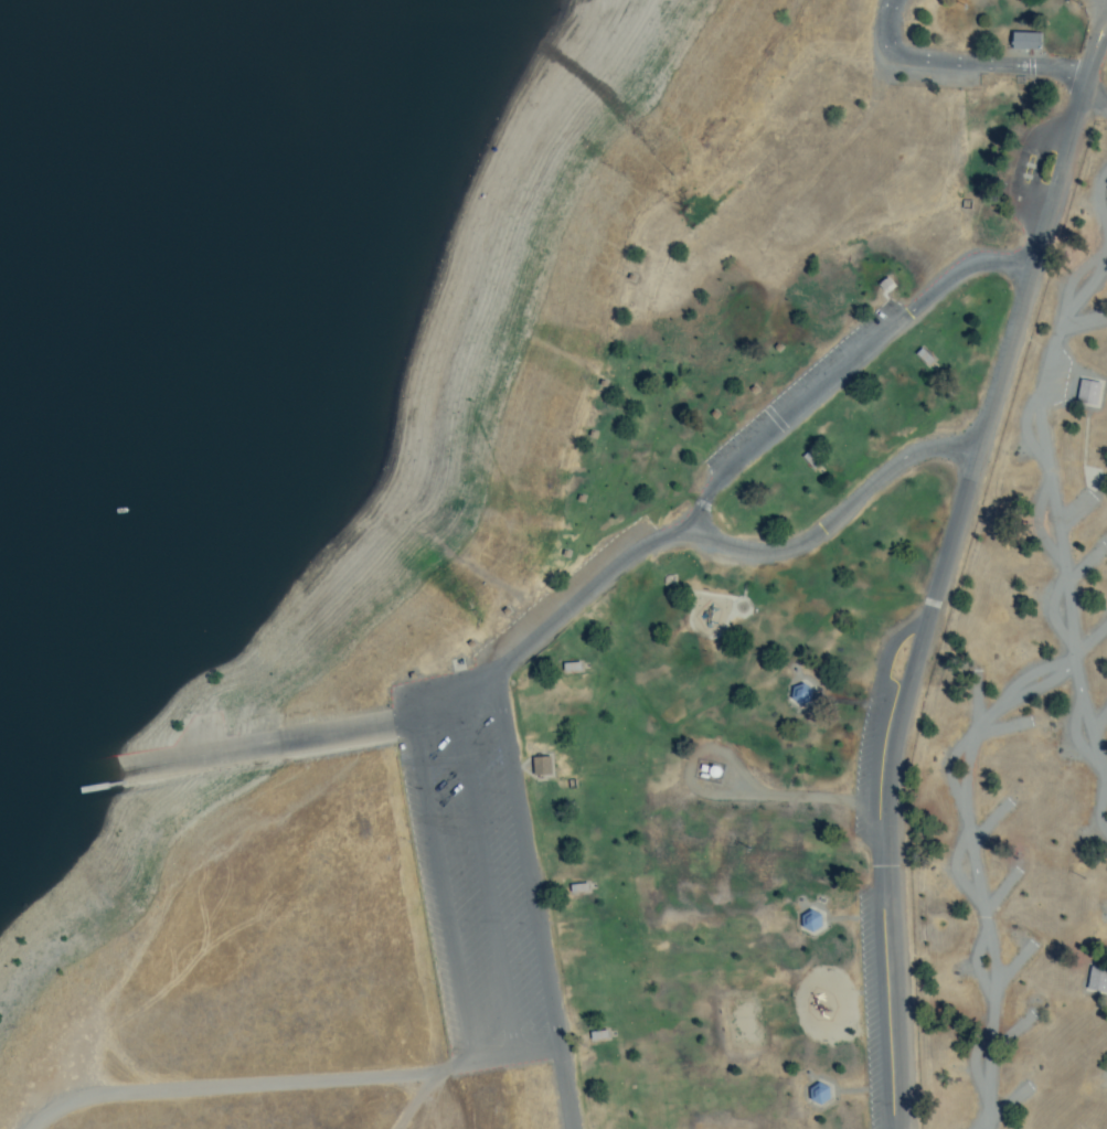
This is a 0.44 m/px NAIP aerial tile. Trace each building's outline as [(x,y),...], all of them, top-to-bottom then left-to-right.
[(1040,50),(1040,32),(1010,32),(1010,50),(1040,50)] [(1096,406),(1100,382),(1079,379),(1075,403),(1096,406)] [(811,686),(791,686),(791,704),(811,705),(811,686)] [(532,757),(532,776),(550,776),(550,757),(532,757)] [(1087,969),(1087,992),(1106,992),(1106,969),(1087,969)] [(606,1040),(606,1029),(589,1029),(589,1040),(606,1040)]
